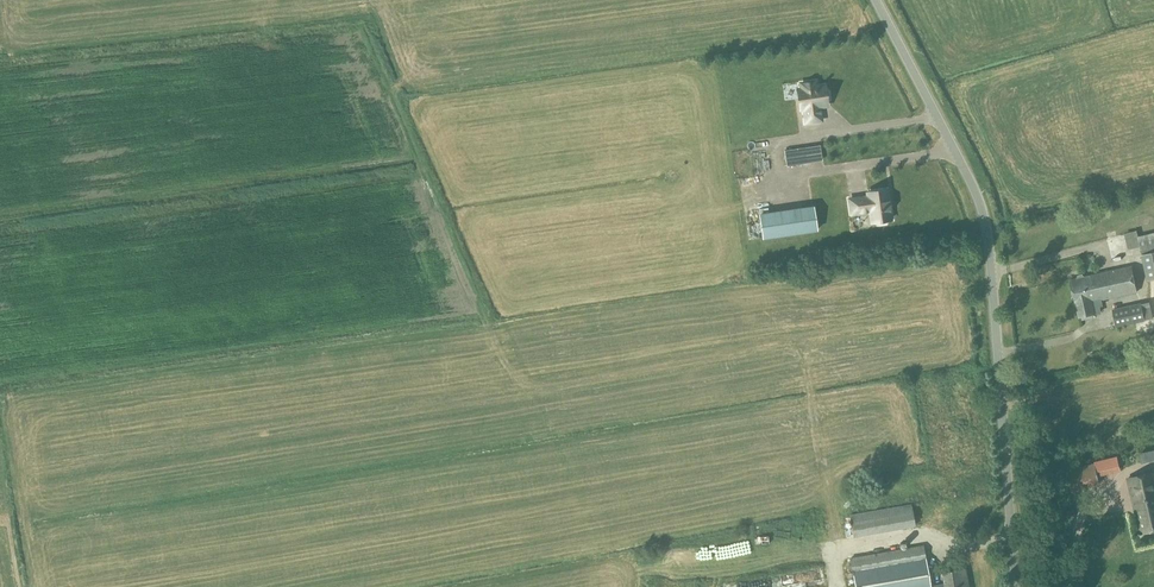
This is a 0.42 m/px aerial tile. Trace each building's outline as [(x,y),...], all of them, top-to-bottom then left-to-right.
[(798,90),(799,99),(801,109),(804,109),(806,122),(821,120),(819,107),(827,106),(826,101),(829,99),(828,92),(825,91),(824,86),(816,87),(816,82),(801,84),(801,89),(798,90)] [(806,147),(784,150),(787,166),(808,163),(806,147)] [(849,199),(852,214),(870,211),(872,222),(876,221),(878,224),(885,223),(886,220),(891,219),(890,217),(891,217),(890,207),(889,207),(886,190),(867,193),(868,196),(849,199)] [(816,230),(813,207),(760,215),(763,238),(816,230)] [(1139,236),(1143,254),(1142,254),(1146,271),(1153,270),(1153,232),(1139,236)] [(1077,278),(1070,279),(1076,304),(1079,316),(1079,317),(1101,312),(1099,306),(1102,305),(1100,299),(1137,291),(1131,266),(1084,276),(1082,274),(1077,275),(1077,278)] [(1141,303),(1112,310),(1116,327),(1145,320),(1141,303)] [(1141,463),(1153,460),(1152,450),(1139,453),(1141,463)] [(1080,486),(1099,482),(1095,464),(1067,470),(1071,491),(1081,489),(1080,486)] [(1153,529),(1153,472),(1127,478),(1139,533),(1153,529)] [(854,535),(914,525),(910,505),(851,515),(854,535)] [(850,559),(855,586),(930,586),(923,546),(850,559)] [(930,586),(968,586),(967,580),(964,581),(962,570),(965,570),(965,569),(943,573),(945,584),(930,586)]
